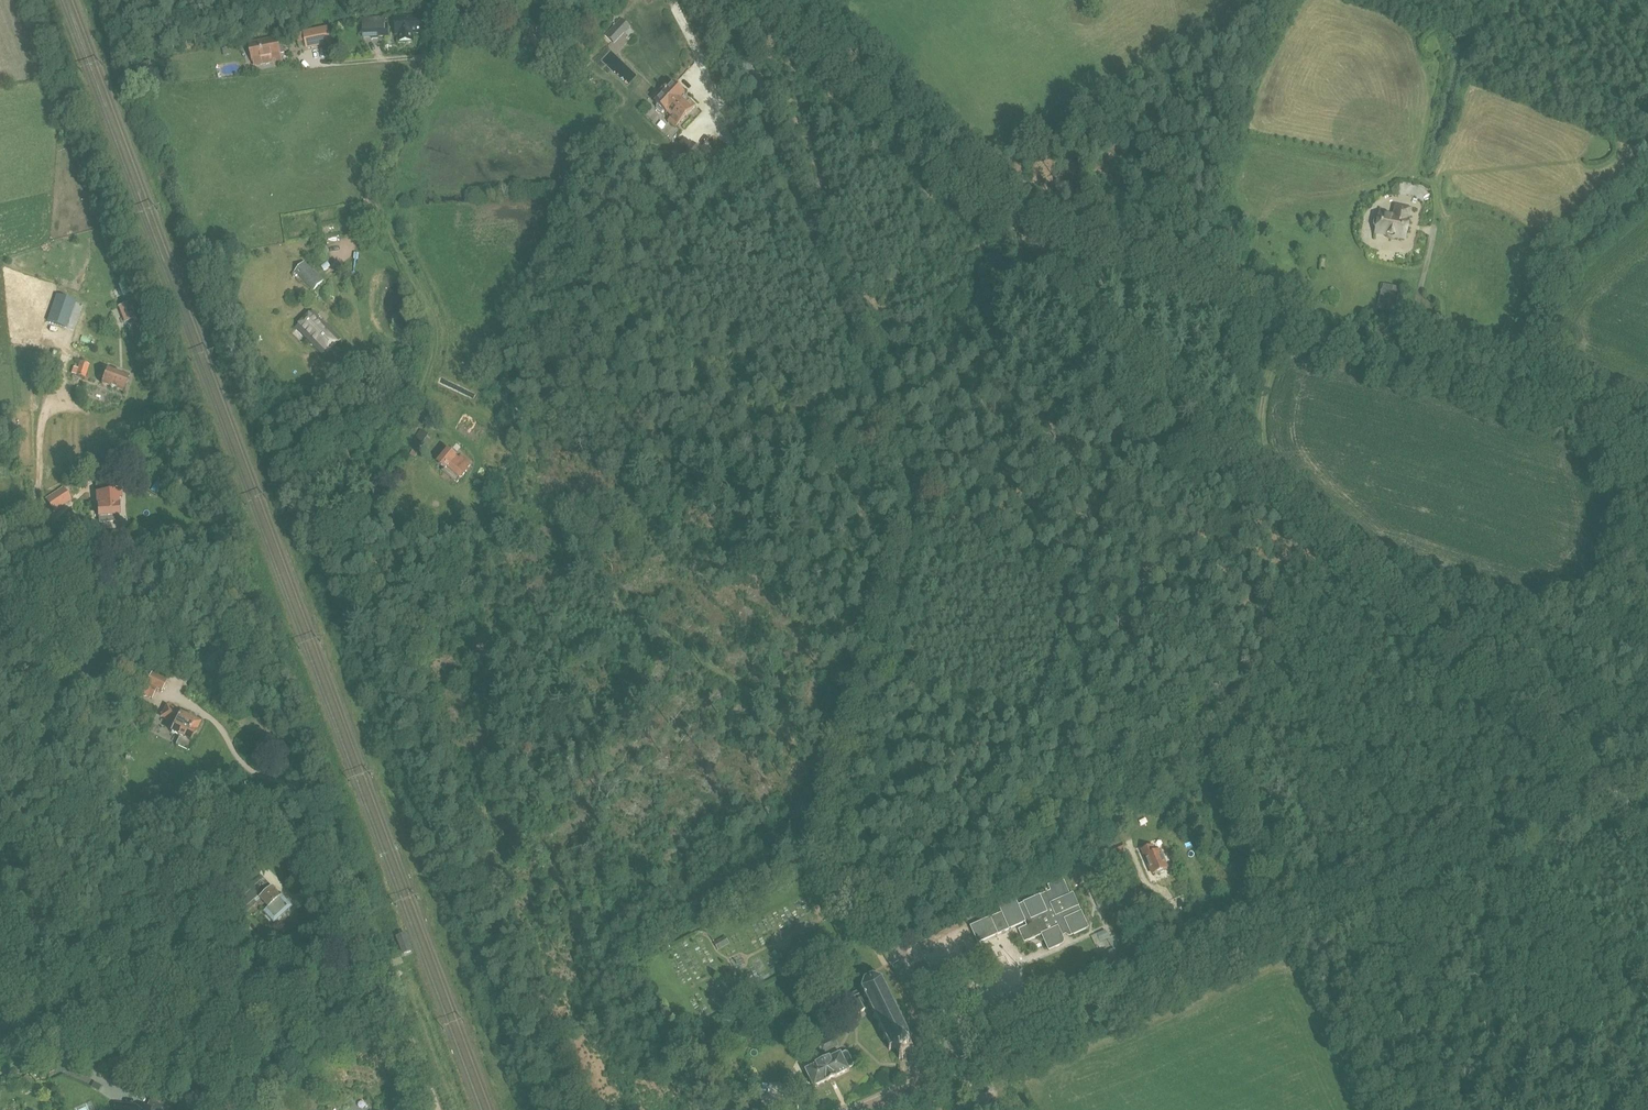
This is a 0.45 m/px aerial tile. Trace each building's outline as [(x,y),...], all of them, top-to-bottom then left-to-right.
[(370,37),(389,37),(389,24),(385,24),(385,18),(370,18),(370,26),(363,26),(363,37),(370,37)] [(398,34),(399,42),(413,41),(413,33),(422,33),(422,18),(403,18),(403,22),(396,23),(396,34),(398,34)] [(630,27),(621,18),(616,24),(625,33),(630,27)] [(524,38),(542,46),(545,38),(534,34),(537,27),(530,24),(524,38)] [(329,28),(304,33),(307,50),(332,45),(329,28)] [(278,37),(248,43),(252,63),(254,63),(254,67),(282,61),(281,53),(285,53),(283,40),(279,41),(278,37)] [(668,121),(676,128),(696,107),(683,95),(684,94),(673,84),(669,88),(666,85),(659,92),(663,96),(655,104),(657,105),(656,109),(662,114),(665,113),(667,114),(668,114),(672,117),(668,121)] [(686,139),(676,149),(696,167),(706,157),(700,152),(702,150),(693,142),(691,144),(686,139)] [(665,151),(660,156),(665,161),(670,155),(665,151)] [(1373,235),(1405,242),(1412,208),(1393,204),(1390,215),(1379,212),(1377,218),(1374,219),(1373,227),(1374,228),(1373,235)] [(294,272),(314,291),(324,281),(304,262),(294,272)] [(56,290),(65,289),(64,275),(55,275),(56,290)] [(1377,308),(1397,313),(1403,289),(1383,284),(1377,308)] [(329,285),(319,286),(321,295),(330,294),(329,285)] [(126,322),(136,318),(130,302),(119,306),(126,322)] [(297,327),(325,355),(342,338),(314,310),(297,327)] [(138,329),(132,332),(135,339),(142,336),(138,329)] [(75,374),(85,378),(90,364),(71,358),(67,372),(75,374)] [(102,383),(123,391),(128,376),(107,368),(106,370),(101,368),(97,377),(103,379),(102,383)] [(416,446),(424,451),(432,438),(425,433),(416,446)] [(444,471),(457,483),(467,471),(467,470),(471,465),(462,458),(462,457),(452,448),(439,463),(446,469),(444,471)] [(95,475),(96,487),(116,485),(115,474),(95,475)] [(54,512),(72,500),(64,488),(64,487),(61,489),(45,499),(54,512)] [(100,517),(100,522),(118,521),(118,515),(118,506),(116,506),(115,500),(121,499),(120,492),(97,493),(99,517),(100,517)] [(97,675),(99,679),(119,669),(118,668),(116,669),(112,659),(97,666),(100,673),(97,675)] [(136,691),(152,699),(156,689),(161,692),(167,680),(151,673),(147,682),(142,680),(136,691)] [(175,744),(189,751),(194,742),(191,741),(200,724),(181,715),(183,713),(166,704),(160,717),(176,725),(175,727),(172,732),(179,736),(175,744)] [(1109,849),(1113,858),(1125,852),(1117,833),(1104,838),(1109,848),(1109,849)] [(1142,849),(1153,874),(1167,868),(1159,850),(1155,851),(1152,845),(1142,849)] [(261,876),(237,898),(248,910),(261,898),(269,907),(267,909),(276,918),(278,920),(293,906),(290,904),(282,895),(280,897),(261,876)] [(1041,934),(1049,950),(1062,944),(1063,944),(1064,942),(1064,940),(1064,939),(1061,933),(1063,932),(1065,931),(1067,934),(1067,935),(1068,936),(1070,936),(1071,935),(1088,928),(1073,893),(1070,895),(1063,879),(1048,886),(1051,891),(1018,905),(1015,898),(999,905),(1002,912),(971,926),(972,928),(975,936),(978,943),(1025,922),(1027,926),(1043,919),(1048,931),(1041,934)] [(972,928),(966,931),(969,938),(975,936),(972,928)] [(1109,938),(1105,930),(1097,935),(1100,943),(1109,938)] [(404,935),(396,938),(403,956),(412,952),(406,934),(404,935)] [(714,942),(719,950),(730,944),(726,936),(714,942)] [(1117,956),(1115,951),(1107,954),(1110,959),(1117,956)] [(78,971),(72,973),(77,984),(83,981),(78,971)] [(901,1060),(903,1061),(904,1060),(903,1059),(908,1057),(912,1055),(913,1056),(915,1055),(914,1053),(916,1052),(915,1050),(913,1051),(911,1045),(912,1042),(911,1040),(913,1038),(913,1036),(911,1037),(907,1028),(909,1028),(908,1026),(906,1027),(901,1018),(903,1017),(902,1016),(900,1016),(896,1008),(898,1007),(897,1005),(895,1006),(891,997),(892,996),(892,994),(890,995),(887,989),(889,988),(888,986),(886,987),(883,981),(884,979),(883,977),(881,979),(875,977),(875,975),(873,975),(873,977),(867,980),(865,979),(864,981),(866,982),(862,988),(860,988),(860,990),(862,991),(863,993),(852,999),(854,1003),(852,1004),(857,1015),(868,1009),(868,1008),(870,1007),(874,1016),(872,1017),(873,1020),(876,1018),(880,1027),(878,1028),(879,1030),(881,1029),(885,1037),(883,1038),(885,1041),(886,1040),(890,1048),(888,1049),(889,1051),(893,1048),(894,1050),(896,1049),(900,1057),(899,1058),(900,1061),(901,1060)] [(789,1019),(781,1023),(787,1034),(795,1030),(789,1019)] [(285,1042),(287,1047),(296,1043),(293,1037),(285,1042)] [(818,1044),(823,1053),(838,1046),(834,1037),(818,1044)] [(806,1070),(814,1088),(850,1070),(849,1068),(853,1066),(854,1063),(848,1052),(846,1051),(842,1053),(841,1053),(806,1070)] [(37,1073),(40,1078),(46,1074),(43,1069),(37,1073)] [(102,1085),(94,1081),(91,1087),(99,1091),(102,1085)] [(152,1098),(151,1107),(116,1103),(115,1109),(175,1109),(152,1098)]
